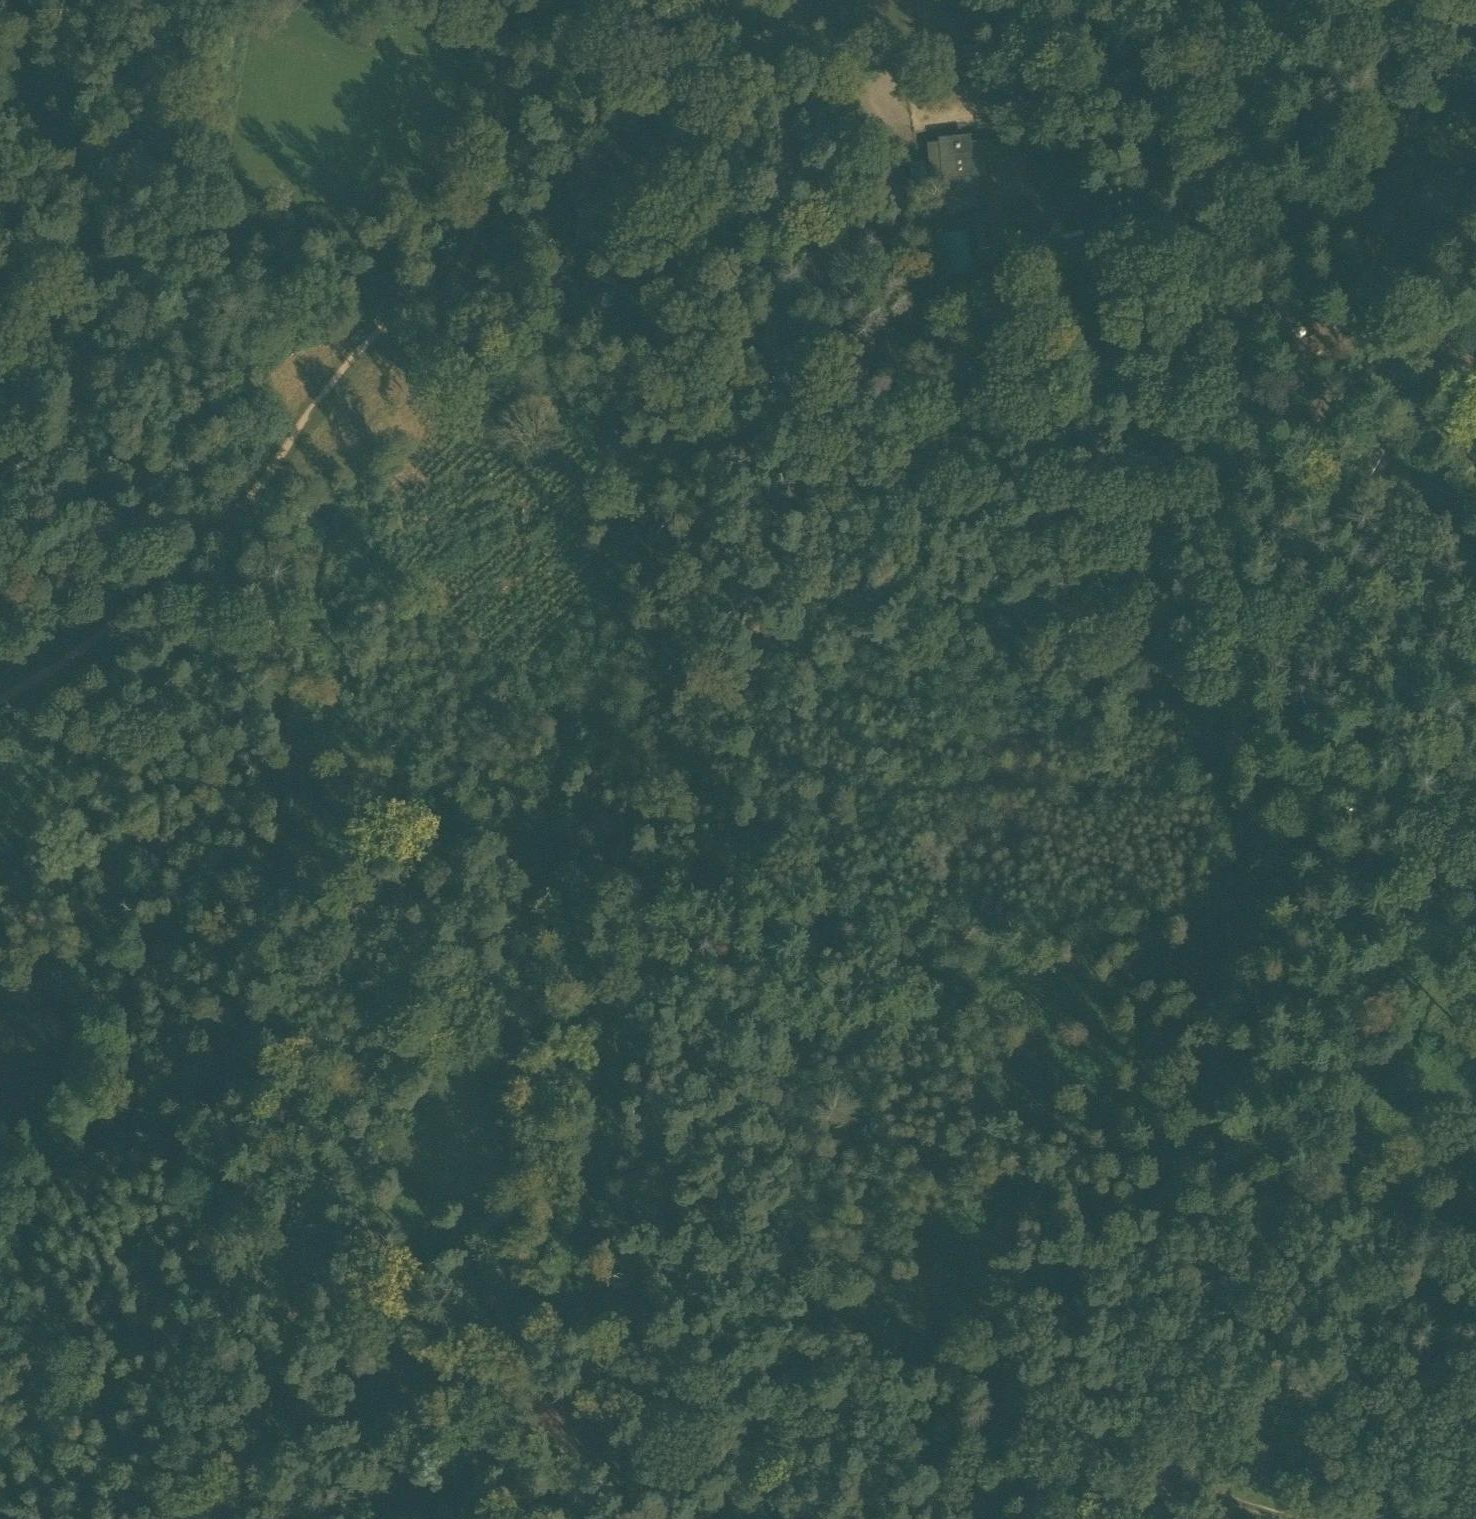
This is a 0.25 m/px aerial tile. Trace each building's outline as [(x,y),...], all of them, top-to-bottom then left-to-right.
[(970,156),(951,158),(954,181),(973,179),(972,175),(975,174),(974,164),(971,164),(970,156)] [(1089,242),(1070,246),(1074,269),(1093,266),(1089,242)] [(1070,246),(1046,250),(1048,258),(1046,259),(1047,263),(1049,262),(1050,274),(1074,269),(1070,246)]
